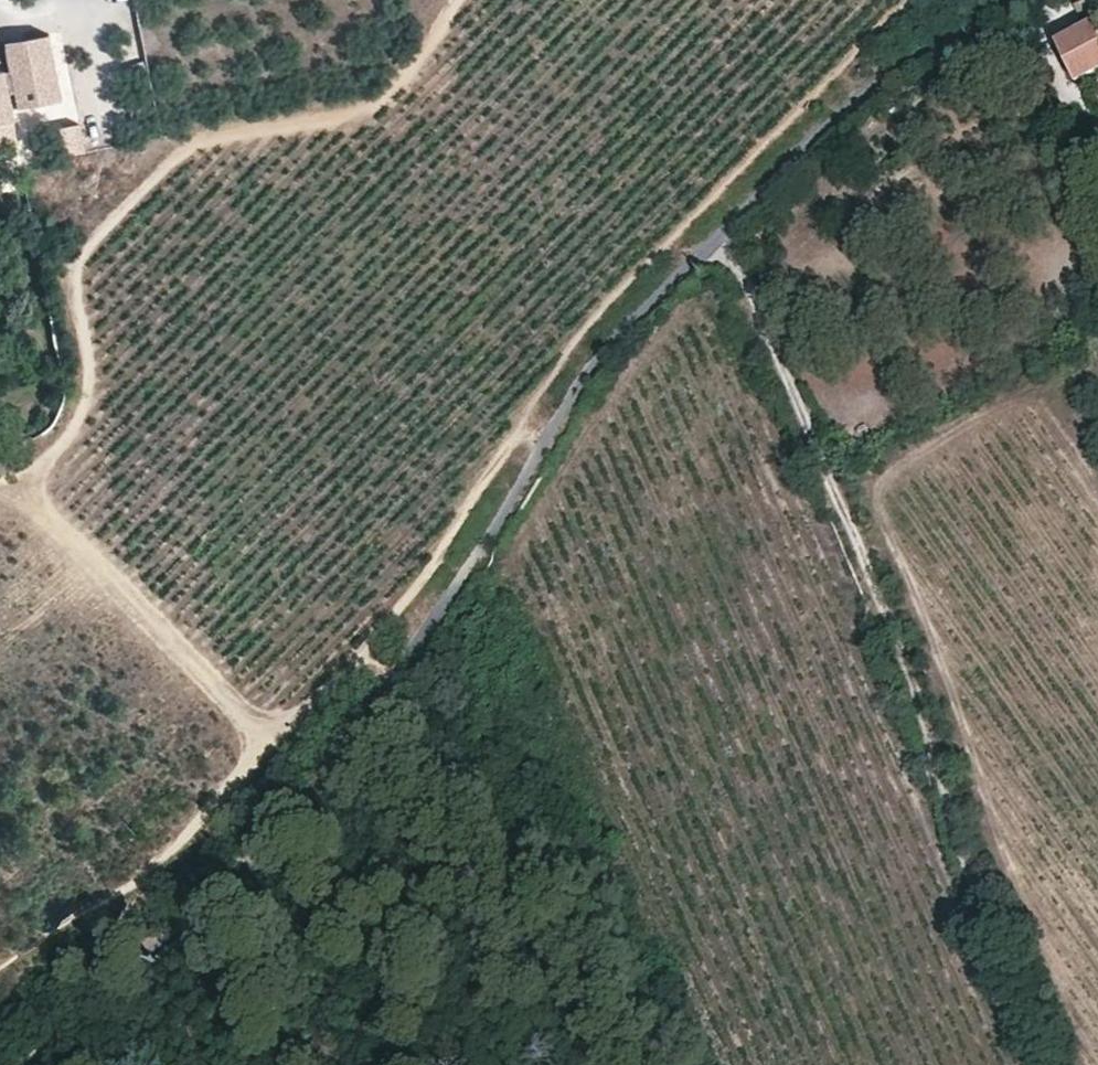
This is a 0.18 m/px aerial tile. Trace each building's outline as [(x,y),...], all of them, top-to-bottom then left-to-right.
[(1090,0),(1089,0),(1077,6),(1086,26),(1056,44),(1075,83),(1097,71),(1097,17),(1090,0)] [(53,39),(8,48),(21,113),(65,105),(53,39)] [(0,80),(0,131),(20,129),(9,79),(0,80)]
